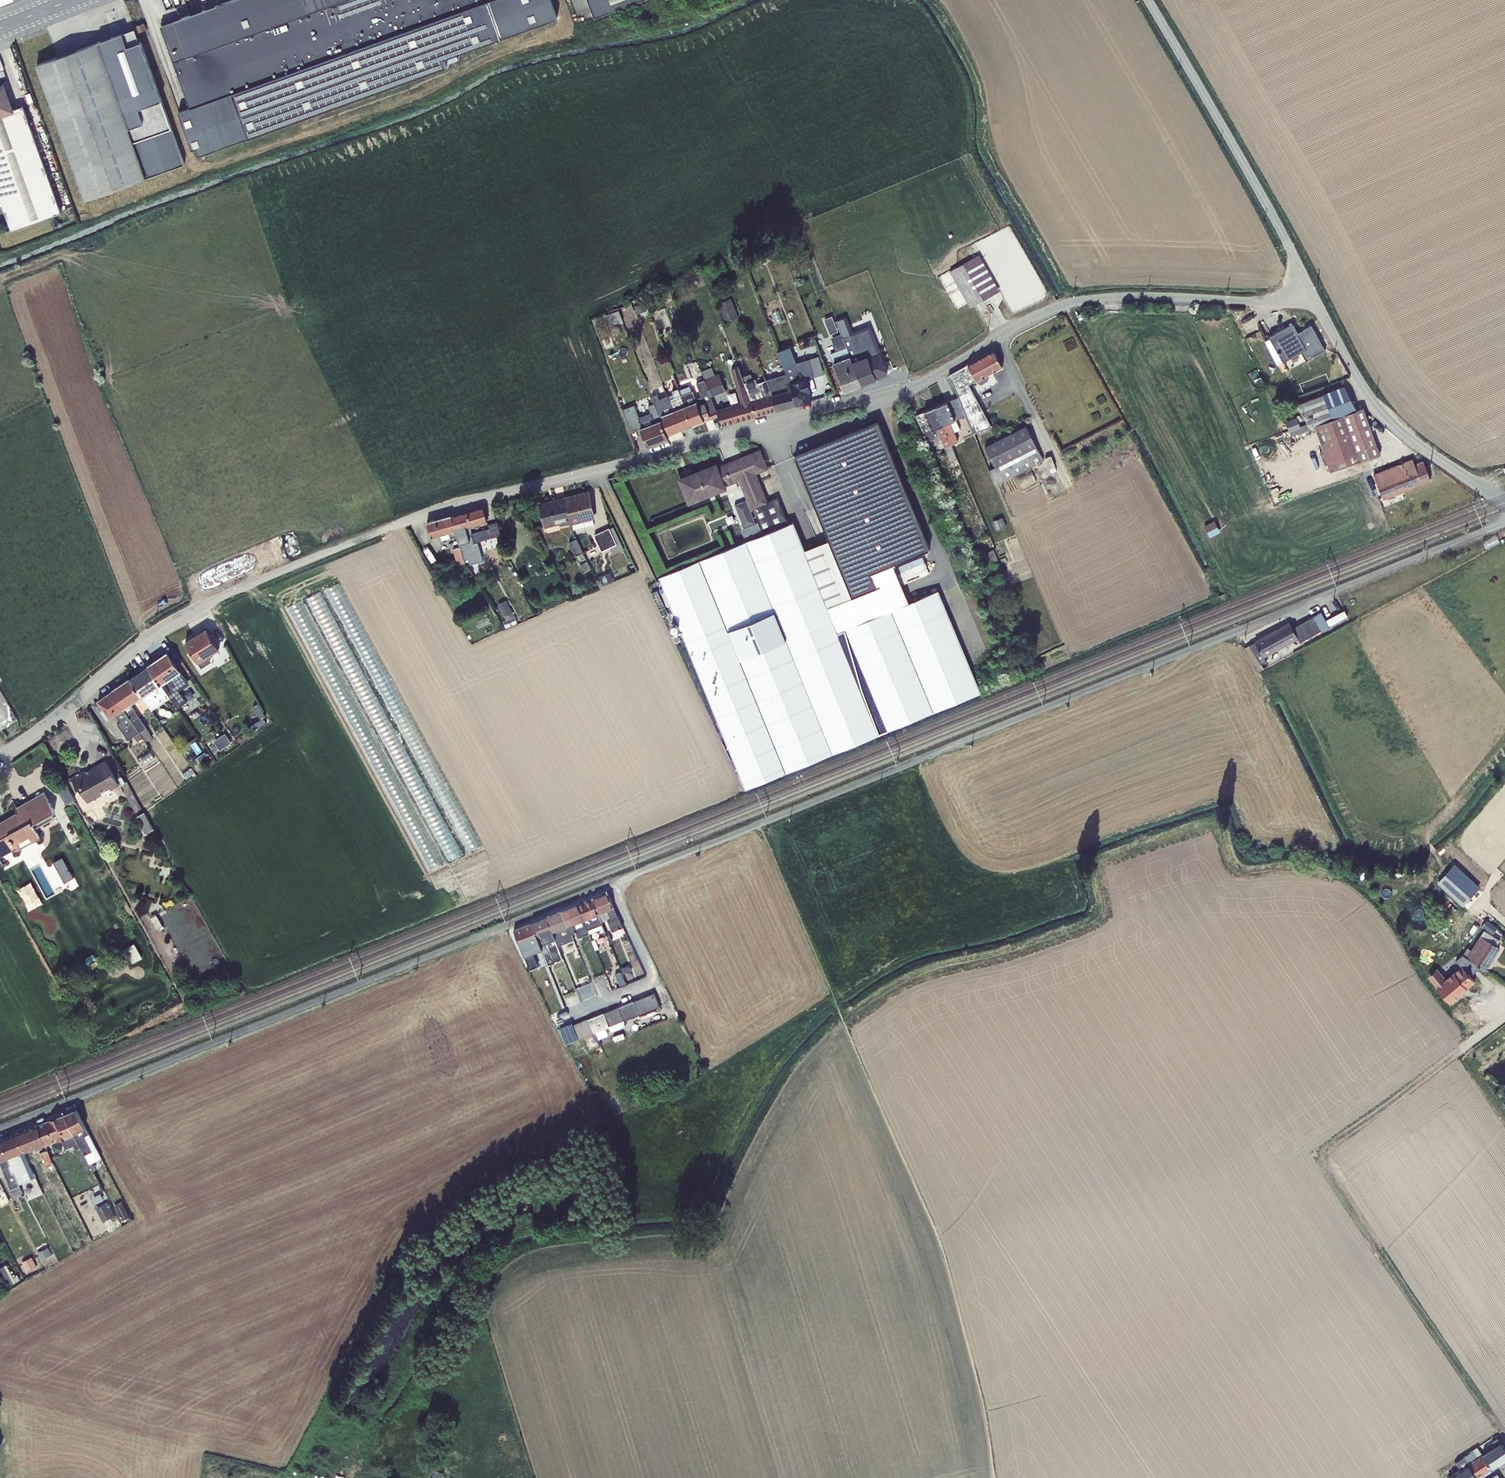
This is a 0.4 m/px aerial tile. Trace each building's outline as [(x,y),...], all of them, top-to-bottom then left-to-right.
[(161,25),(190,108),(179,112),(192,149),(196,148),(199,155),(447,66),(446,64),(458,60),(456,54),(557,18),(550,0),(231,0),(161,25)] [(594,17),(640,0),(588,0),(594,17)] [(144,23),(136,26),(138,33),(146,30),(144,23)] [(135,29),(37,64),(85,200),(185,163),(140,42),(139,42),(135,29)] [(14,109),(5,83),(0,84),(0,87),(3,86),(11,110),(14,109)] [(12,229),(61,212),(23,106),(14,109),(11,110),(3,86),(0,87),(0,196),(12,229)] [(777,242),(760,249),(763,256),(780,249),(777,242)] [(979,254),(950,271),(971,307),(1000,291),(979,254)] [(731,298),(718,303),(725,322),(738,317),(731,298)] [(644,303),(634,306),(637,313),(646,310),(644,303)] [(618,307),(607,311),(608,314),(607,314),(610,325),(623,321),(618,307)] [(832,316),(824,319),(830,334),(838,331),(832,316)] [(841,334),(843,338),(868,328),(878,353),(880,352),(870,325),(852,332),(846,316),(836,321),(841,334)] [(1292,325),(1266,340),(1279,363),(1283,361),(1283,362),(1301,352),(1306,360),(1324,350),(1311,326),(1297,333),(1292,325)] [(868,328),(843,338),(861,384),(887,374),(868,328)] [(836,351),(830,353),(845,391),(861,384),(843,338),(841,334),(831,338),(836,351)] [(793,390),(797,404),(811,400),(808,391),(810,390),(807,379),(814,377),(809,359),(796,362),(790,346),(777,351),(786,373),(793,390)] [(954,386),(958,397),(972,390),(968,384),(976,380),(977,383),(981,384),(988,381),(989,377),(988,375),(1003,367),(994,350),(948,375),(949,377),(954,386)] [(809,359),(814,377),(824,374),(819,356),(809,359)] [(728,406),(716,410),(718,415),(722,426),(733,423),(756,416),(749,393),(743,376),(739,366),(731,369),(741,402),(728,406)] [(704,380),(711,396),(725,390),(719,373),(715,375),(711,367),(701,371),(704,380)] [(749,393),(756,416),(776,410),(772,396),(765,380),(757,383),(755,378),(754,378),(754,379),(753,380),(750,373),(743,376),(749,393)] [(772,396),(776,410),(797,404),(793,390),(786,373),(765,380),(772,396)] [(681,395),(692,425),(704,420),(703,418),(709,415),(710,418),(718,415),(716,410),(711,396),(704,380),(697,382),(702,396),(695,399),(692,391),(681,395)] [(1297,404),(1307,423),(1309,427),(1314,426),(1355,410),(1346,385),(1297,404)] [(681,429),(692,425),(681,395),(679,388),(672,391),(673,393),(675,397),(669,400),(681,429)] [(972,390),(958,397),(966,415),(974,433),(991,426),(972,390)] [(662,415),(669,434),(681,429),(669,400),(667,395),(659,399),(657,394),(652,396),(655,403),(660,416),(662,415)] [(958,397),(935,407),(951,444),(958,441),(954,432),(960,429),(956,419),(966,415),(958,397)] [(640,428),(647,447),(669,439),(660,416),(655,403),(648,406),(651,412),(638,417),(634,405),(625,408),(621,398),(618,400),(631,431),(640,428)] [(935,407),(916,415),(927,441),(933,438),(933,433),(932,429),(937,428),(945,447),(944,447),(950,462),(958,458),(951,444),(935,407)] [(1355,410),(1314,426),(1330,471),(1379,454),(1363,408),(1355,410)] [(1296,417),(1285,421),(1288,432),(1291,431),(1292,435),(1310,429),(1309,427),(1307,423),(1303,425),(1301,418),(1297,419),(1296,417)] [(795,456),(829,540),(852,596),(880,585),(875,571),(894,563),(929,549),(877,422),(795,456)] [(1026,425),(985,446),(995,467),(989,470),(995,485),(1043,460),(1026,425)] [(725,487),(726,486),(739,481),(746,500),(751,511),(753,510),(767,504),(766,502),(754,472),(766,468),(759,451),(717,469),(725,487)] [(1412,460),(1374,475),(1382,498),(1430,479),(1423,461),(1414,464),(1412,460)] [(715,465),(680,479),(690,503),(727,488),(726,486),(725,487),(717,469),(715,465)] [(565,499),(571,523),(571,524),(572,524),(574,529),(594,524),(593,519),(595,519),(588,493),(565,499)] [(767,504),(753,510),(758,522),(755,523),(744,527),(740,529),(746,542),(762,535),(788,524),(778,497),(766,502),(767,504)] [(565,499),(539,505),(545,527),(559,524),(560,525),(571,523),(565,499)] [(751,511),(746,500),(735,504),(744,527),(755,523),(751,511)] [(472,527),(488,522),(483,506),(467,510),(472,527)] [(451,515),(457,535),(460,547),(463,556),(468,565),(483,560),(478,541),(500,535),(497,522),(488,524),(489,528),(471,533),(471,527),(472,527),(467,510),(451,515)] [(451,515),(427,522),(431,538),(450,533),(451,537),(457,535),(451,515)] [(1002,516),(992,521),(996,531),(1006,526),(1002,516)] [(793,522),(788,524),(746,542),(659,576),(745,788),(786,772),(740,658),(833,621),(827,606),(852,596),(829,540),(804,550),(793,522)] [(609,528),(594,535),(602,551),(610,547),(613,554),(624,549),(613,526),(609,528)] [(576,538),(569,542),(576,555),(577,555),(580,561),(585,558),(582,552),(583,552),(576,538)] [(1488,538),(1482,541),(1486,549),(1492,547),(1492,546),(1494,545),(1493,542),(1491,543),(1488,538)] [(460,547),(452,548),(458,567),(461,567),(462,572),(469,570),(468,565),(463,556),(460,547)] [(993,549),(985,553),(993,572),(994,571),(996,576),(1002,573),(1000,569),(1001,568),(993,549)] [(894,563),(875,571),(880,585),(852,596),(827,606),(833,621),(838,632),(910,602),(903,584),(930,574),(924,557),(896,568),(894,563)] [(587,561),(579,565),(582,571),(590,567),(587,561)] [(611,572),(600,576),(604,585),(614,580),(611,572)] [(360,584),(361,588),(365,586),(361,579),(349,584),(354,596),(358,594),(355,586),(360,584)] [(938,590),(910,602),(838,632),(833,621),(740,658),(786,772),(980,692),(938,590)] [(506,619),(514,615),(506,600),(498,604),(506,619)] [(1255,642),(1249,645),(1261,664),(1266,661),(1264,657),(1298,639),(1299,642),(1322,630),(1314,615),(1292,628),(1289,623),(1255,641),(1255,642)] [(514,616),(503,621),(506,628),(518,623),(514,616)] [(487,617),(475,622),(478,628),(490,622),(487,617)] [(206,629),(185,642),(192,653),(191,655),(194,661),(197,660),(201,667),(211,661),(208,656),(219,649),(206,629)] [(1249,645),(1244,648),(1260,672),(1264,669),(1261,664),(1249,645)] [(167,652),(148,665),(170,697),(177,708),(187,701),(180,690),(189,684),(167,652)] [(148,665),(130,678),(142,696),(151,710),(170,697),(148,665)] [(111,691),(143,737),(146,741),(152,737),(131,704),(142,696),(130,678),(111,691)] [(20,721),(0,684),(0,731),(20,721)] [(137,741),(143,737),(111,691),(98,700),(103,708),(101,709),(108,720),(116,714),(121,722),(118,724),(128,739),(134,736),(137,741)] [(220,751),(232,743),(225,733),(214,741),(220,751)] [(209,757),(205,751),(196,757),(200,763),(209,757)] [(150,752),(140,759),(145,765),(154,758),(150,752)] [(111,790),(119,785),(105,760),(89,769),(90,769),(85,772),(84,770),(71,777),(77,789),(79,788),(88,803),(102,795),(101,792),(110,788),(111,790)] [(196,775),(191,767),(183,773),(186,778),(192,774),(194,777),(196,775)] [(68,787),(59,792),(66,805),(75,800),(68,787)] [(16,848),(18,850),(40,838),(35,828),(53,818),(51,813),(54,811),(44,792),(17,807),(13,801),(11,802),(17,814),(0,823),(0,857),(16,848)] [(145,834),(153,829),(144,811),(137,816),(137,819),(145,834)] [(63,857),(53,862),(64,882),(74,876),(63,857)] [(1449,869),(1438,883),(1463,905),(1468,899),(1481,885),(1455,863),(1449,869)] [(612,931),(623,926),(608,892),(592,898),(602,922),(607,919),(612,931)] [(604,928),(602,922),(592,898),(577,904),(588,933),(589,934),(604,928)] [(588,933),(577,904),(562,910),(571,934),(576,932),(578,937),(588,933)] [(571,934),(562,910),(546,916),(555,938),(558,945),(574,939),(571,934)] [(156,914),(150,917),(157,929),(163,925),(156,914)] [(555,938),(546,916),(531,922),(540,944),(555,938)] [(1486,919),(1481,926),(1489,931),(1493,924),(1486,919)] [(540,944),(531,922),(514,929),(530,970),(538,966),(533,953),(542,949),(540,944)] [(1471,947),(1482,929),(1479,928),(1476,933),(1475,932),(1467,945),(1471,947)] [(1467,947),(1462,954),(1485,969),(1500,948),(1496,946),(1500,940),(1484,929),(1471,949),(1467,947)] [(555,938),(540,944),(542,949),(548,964),(563,957),(558,945),(555,938)] [(134,943),(124,948),(132,963),(142,957),(134,943)] [(1443,976),(1434,984),(1449,1002),(1474,981),(1470,976),(1480,967),(1484,970),(1485,969),(1462,954),(1455,960),(1461,966),(1445,979),(1443,976)] [(1437,969),(1428,976),(1434,984),(1443,976),(1437,969)] [(623,974),(618,976),(622,987),(628,985),(623,974)] [(191,985),(181,990),(185,998),(195,993),(191,985)] [(633,1001),(639,1015),(659,1007),(654,993),(633,1001)] [(618,1006),(624,1021),(639,1015),(633,1001),(618,1006)] [(603,1012),(609,1026),(624,1021),(618,1006),(603,1012)] [(588,1018),(594,1033),(596,1032),(605,1028),(609,1026),(603,1012),(588,1018)] [(573,1025),(579,1038),(594,1033),(588,1018),(573,1024),(573,1025)] [(624,1021),(609,1026),(611,1031),(626,1025),(624,1021)] [(559,1032),(566,1043),(579,1038),(573,1025),(559,1032)] [(605,1028),(596,1032),(598,1038),(608,1034),(605,1028)] [(76,1109),(64,1114),(80,1146),(93,1169),(96,1168),(92,1162),(101,1157),(76,1109)] [(80,1146),(64,1114),(37,1125),(44,1143),(45,1145),(62,1138),(66,1148),(74,1144),(75,1148),(80,1146)] [(44,1143),(37,1125),(16,1133),(24,1152),(44,1143)] [(24,1152),(16,1133),(1,1139),(8,1158),(7,1158),(10,1165),(8,1165),(12,1173),(14,1173),(19,1184),(31,1179),(21,1153),(24,1152)] [(1,1139),(0,1139),(0,1162),(12,1195),(22,1190),(19,1184),(14,1173),(12,1173),(8,1165),(10,1165),(7,1158),(8,1158),(1,1139)] [(60,1140),(51,1144),(54,1152),(63,1149),(60,1140)] [(48,1149),(41,1152),(47,1166),(54,1164),(48,1149)] [(24,1152),(21,1153),(31,1179),(36,1178),(24,1152)] [(115,1215),(103,1193),(91,1201),(105,1226),(112,1223),(109,1218),(115,1215)] [(121,1201),(114,1205),(122,1220),(123,1220),(124,1222),(127,1221),(126,1218),(129,1217),(121,1201)] [(48,1247),(38,1252),(42,1259),(51,1254),(48,1247)] [(31,1257),(22,1262),(27,1271),(36,1266),(31,1257)] [(7,1264),(0,1268),(6,1278),(8,1277),(11,1284),(20,1279),(18,1274),(14,1277),(7,1264)] [(1482,1454),(1491,1468),(1504,1459),(1504,1448),(1497,1437),(1492,1440),(1495,1445),(1482,1454)] [(1477,1477),(1491,1468),(1482,1454),(1477,1447),(1464,1456),(1464,1457),(1477,1477)] [(1464,1457),(1456,1463),(1460,1469),(1448,1477),(1476,1477),(1477,1477),(1464,1457)] [(433,1469),(431,1477),(442,1477),(443,1472),(433,1469)]
